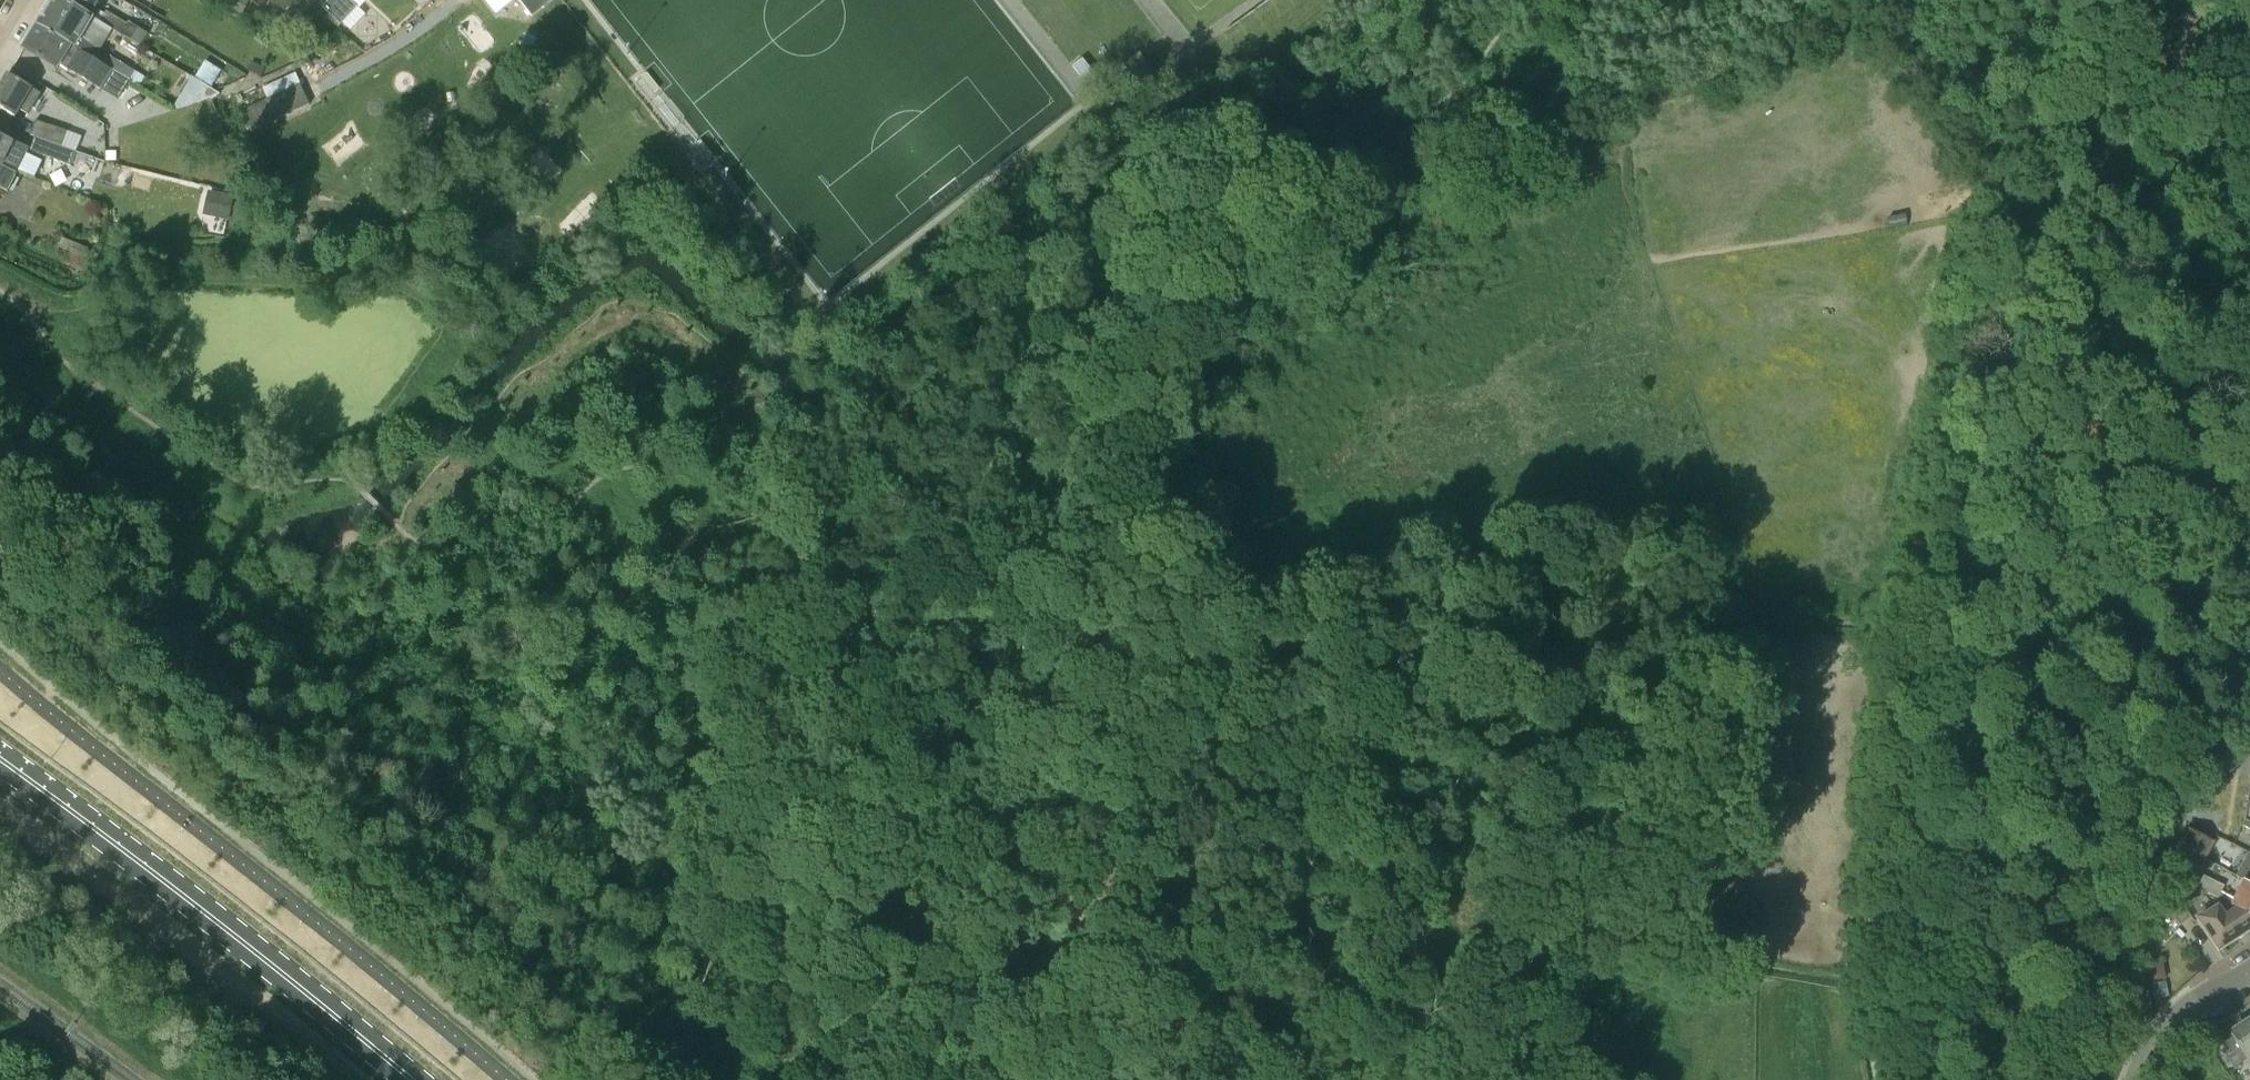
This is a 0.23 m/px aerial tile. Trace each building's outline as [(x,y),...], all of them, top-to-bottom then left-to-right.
[(100,50),(112,29),(99,21),(99,20),(90,15),(65,0),(53,0),(37,25),(72,46),(80,51),(128,81),(128,80),(138,87),(145,77),(100,50)] [(90,15),(99,0),(65,0),(90,15)] [(226,8),(242,15),(249,0),(230,0),(226,8)] [(285,10),(294,0),(274,0),(285,10)] [(342,23),(357,7),(350,0),(328,0),(322,7),(342,23)] [(553,0),(517,0),(531,18),(553,0)] [(112,29),(127,38),(130,40),(136,29),(105,10),(99,20),(99,21),(112,29)] [(476,13),(461,24),(482,52),(498,40),(476,13)] [(117,99),(128,81),(80,51),(72,46),(37,25),(23,49),(62,73),(65,68),(117,99)] [(195,77),(211,87),(221,71),(205,61),(195,77)] [(265,69),(251,62),(247,71),(261,78),(265,69)] [(252,130),(309,105),(295,73),(263,88),(268,99),(243,110),(252,130)] [(40,93),(8,74),(0,87),(0,109),(15,118),(20,111),(27,114),(40,93)] [(178,111),(217,95),(215,89),(205,84),(198,90),(199,93),(175,101),(176,103),(170,105),(178,111)] [(35,137),(61,146),(66,131),(34,119),(30,134),(35,137)] [(27,149),(0,135),(0,165),(16,173),(27,149)] [(61,146),(35,137),(30,150),(70,166),(75,151),(61,146)] [(117,162),(116,152),(105,152),(105,162),(117,162)] [(16,173),(0,165),(0,188),(7,192),(16,173)] [(233,195),(208,191),(204,216),(229,220),(233,195)] [(127,224),(127,233),(138,234),(139,225),(127,224)] [(89,249),(56,235),(52,247),(67,254),(65,261),(81,268),(89,249)] [(2214,842),(2187,828),(2178,846),(2205,860),(2214,842)] [(2229,905),(2232,898),(2221,892),(2223,885),(2202,876),(2196,888),(2205,893),(2217,898),(2221,901),(2229,905)] [(2249,916),(2249,885),(2249,884),(2248,883),(2241,880),(2232,898),(2229,905),(2249,916)] [(2186,882),(2173,892),(2176,897),(2165,905),(2179,926),(2191,917),(2184,908),(2205,893),(2196,888),(2186,882)] [(2202,915),(2200,913),(2196,915),(2218,948),(2249,927),(2249,916),(2229,905),(2221,901),(2217,898),(2213,901),(2216,906),(2202,915)] [(2153,988),(2154,1000),(2164,998),(2162,987),(2153,988)] [(2230,1034),(2249,1065),(2249,1021),(2230,1034)]
